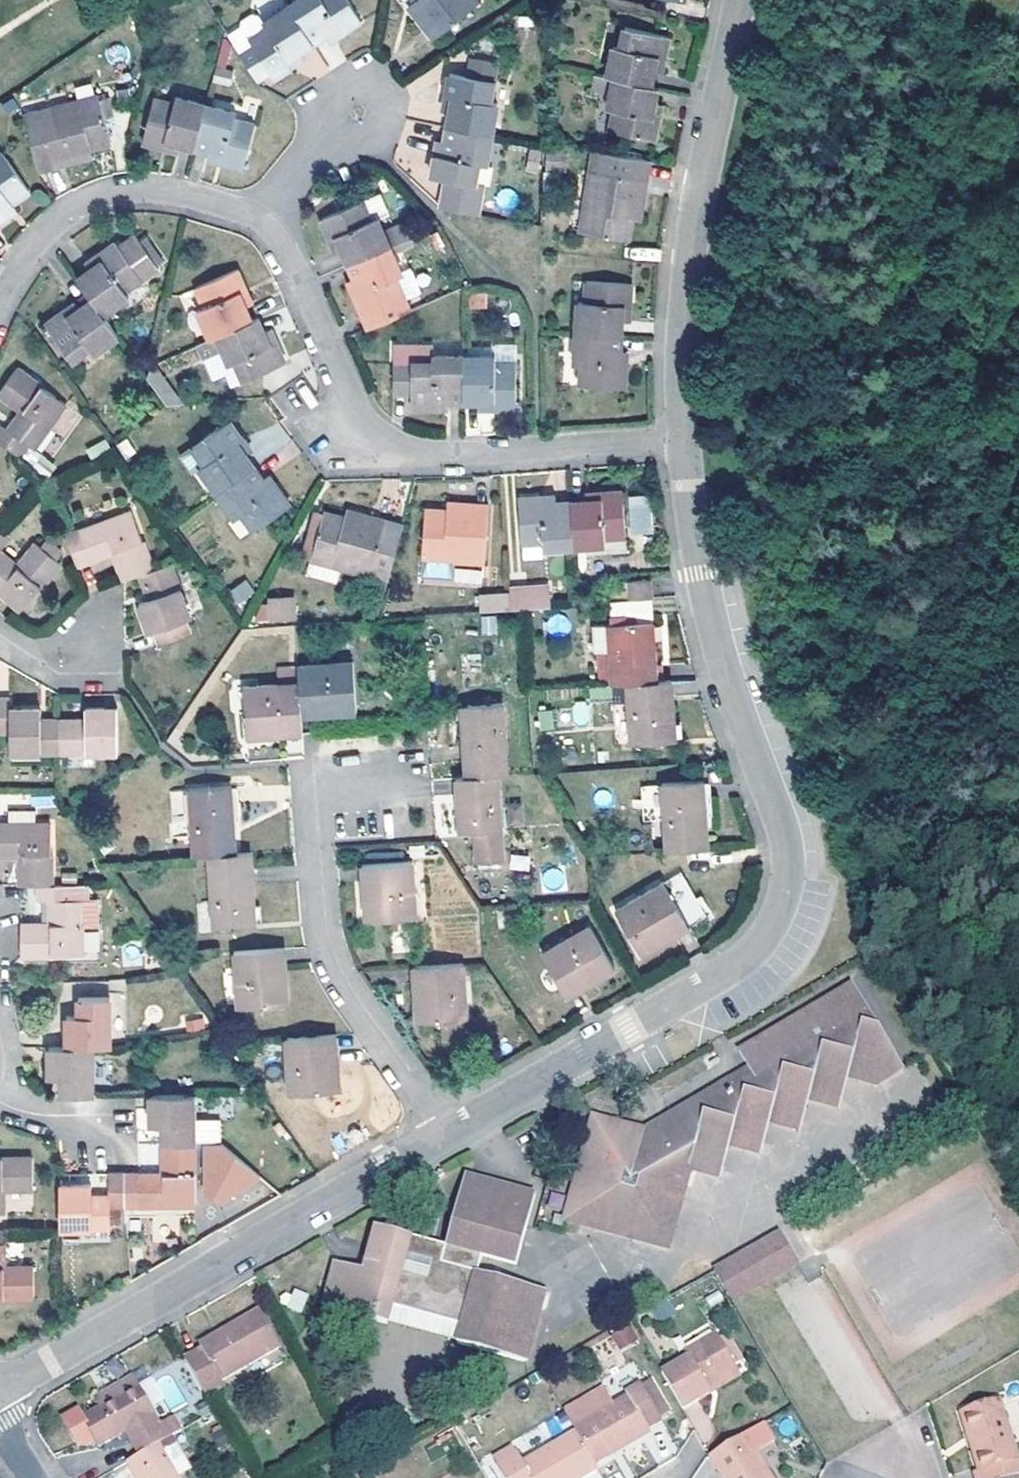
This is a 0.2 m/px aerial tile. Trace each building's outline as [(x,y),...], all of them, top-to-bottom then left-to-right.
[(290,6),(315,43),(328,35),(342,27),(345,32),(362,22),(348,0),(300,0),(290,6)] [(421,7),(414,13),(434,38),(479,2),(477,0),(415,0),(421,7)] [(315,43),(290,6),(265,22),(264,22),(257,11),(226,30),(240,52),(258,80),(271,72),(274,76),(292,66),(288,59),(301,52),(315,43)] [(608,76),(652,85),(656,70),(659,55),(665,57),(669,36),(624,26),(621,46),(614,45),(608,76)] [(331,40),(345,32),(342,27),(328,35),(331,40)] [(292,66),(305,57),(301,52),(288,59),(292,66)] [(659,55),(656,70),(662,71),(665,57),(659,55)] [(446,94),(453,95),(450,110),(448,126),(493,134),(499,102),(491,101),(497,62),(473,57),(469,76),(450,72),(446,94)] [(659,87),(652,85),(608,76),(597,74),(594,91),(612,94),(608,108),(659,119),(664,97),(656,95),(659,87)] [(664,97),(666,88),(659,87),(656,95),(664,97)] [(444,109),(450,110),(453,95),(446,94),(444,109)] [(25,115),(39,169),(84,158),(83,148),(92,146),(111,141),(108,126),(115,124),(109,97),(101,99),(100,96),(25,115)] [(181,145),(196,149),(207,103),(177,96),(175,103),(155,98),(142,142),(164,148),(165,141),(181,145)] [(207,103),(196,149),(210,151),(226,156),(224,162),(244,168),(256,124),(236,119),(237,111),(207,103)] [(487,164),(493,134),(448,126),(446,138),(443,153),(437,152),(432,174),(447,177),(442,205),(479,212),(484,184),(477,183),(480,163),(487,164)] [(446,138),(439,137),(437,152),(443,153),(446,138)] [(165,141),(164,148),(180,151),(181,145),(165,141)] [(95,155),(92,146),(83,148),(84,158),(95,155)] [(209,159),(224,162),(226,156),(210,151),(209,159)] [(595,151),(582,232),(629,239),(632,219),(633,209),(641,210),(648,159),(595,151)] [(10,216),(5,208),(13,203),(30,191),(3,152),(0,154),(0,223),(10,216)] [(343,249),(349,264),(391,244),(411,235),(405,222),(385,231),(378,217),(372,219),(363,200),(321,218),(329,237),(336,234),(343,249)] [(5,208),(10,216),(17,211),(13,203),(5,208)] [(640,220),(641,210),(633,209),(632,219),(640,220)] [(336,251),(343,249),(336,234),(329,237),(336,251)] [(93,300),(104,314),(130,296),(126,290),(159,267),(137,235),(120,247),(116,242),(100,253),(104,260),(91,269),(79,278),(93,300)] [(411,235),(391,244),(393,250),(414,240),(411,235)] [(405,295),(398,275),(403,273),(393,250),(391,244),(349,264),(354,277),(360,292),(353,294),(363,315),(405,295)] [(87,263),(91,269),(104,260),(100,253),(87,263)] [(198,309),(211,338),(253,319),(247,306),(240,291),(247,289),(238,269),(197,287),(204,307),(198,309)] [(347,278),(353,294),(360,292),(354,277),(347,278)] [(580,301),(577,332),(622,335),(624,319),(624,305),(631,306),(633,283),(588,280),(586,301),(580,301)] [(240,291),(247,306),(253,303),(247,289),(240,291)] [(486,292),(471,293),(471,304),(487,306),(486,292)] [(93,355),(119,336),(104,314),(93,300),(82,308),(69,316),(65,310),(46,324),(72,360),(89,348),(93,355)] [(69,316),(82,308),(78,301),(65,310),(69,316)] [(211,338),(198,344),(205,358),(223,348),(230,363),(237,361),(245,380),(285,363),(277,343),(272,345),(265,331),(259,316),(253,319),(211,338)] [(271,328),(265,331),(272,345),(277,343),(271,328)] [(622,335),(577,332),(576,363),(583,364),(581,385),(626,387),(627,365),(621,365),(621,349),(622,335)] [(465,401),(465,355),(434,353),(434,345),(413,344),(413,362),(394,362),(395,392),(412,393),(413,407),(434,407),(434,400),(450,401),(465,401)] [(496,354),(465,355),(465,401),(481,401),(496,401),(497,408),(516,408),(516,363),(495,362),(496,354)] [(168,404),(182,403),(152,365),(148,377),(168,404)] [(23,458),(30,445),(34,447),(66,403),(18,367),(0,394),(23,411),(9,429),(3,425),(0,430),(0,441),(23,458)] [(450,409),(450,401),(434,400),(434,407),(450,409)] [(201,468),(217,493),(255,467),(246,455),(237,442),(243,437),(230,420),(194,447),(206,464),(201,468)] [(237,442),(246,455),(252,450),(243,437),(237,442)] [(255,467),(217,493),(236,518),(241,513),(254,531),(291,504),(268,474),(262,478),(255,467)] [(572,501),(575,546),(606,543),(606,536),(627,535),(623,490),(602,491),(602,499),(587,500),(572,501)] [(586,493),(587,500),(602,499),(602,491),(586,493)] [(542,503),(558,502),(556,495),(541,496),(542,503)] [(545,548),(575,546),(572,501),(558,502),(542,503),(541,496),(519,498),(523,543),(544,541),(545,548)] [(628,534),(651,533),(650,496),(627,496),(628,534)] [(490,504),(448,502),(448,512),(439,511),(426,510),(424,558),(487,562),(490,504)] [(439,502),(439,511),(448,512),(448,502),(439,502)] [(353,519),(355,511),(347,509),(345,517),(353,519)] [(313,558),(390,580),(404,525),(355,511),(353,519),(345,517),(326,511),(313,558)] [(114,552),(124,580),(143,574),(154,569),(134,513),(67,535),(79,565),(114,552)] [(0,530),(0,551),(9,537),(0,530)] [(22,610),(61,562),(57,559),(63,552),(47,539),(41,547),(37,542),(18,566),(0,551),(0,591),(22,610)] [(154,569),(143,574),(152,599),(140,603),(150,632),(157,630),(161,644),(190,634),(185,619),(191,617),(172,563),(154,569)] [(423,578),(451,578),(451,565),(423,564),(423,578)] [(453,568),(453,584),(482,584),(482,568),(453,568)] [(627,579),(628,599),(653,597),(651,577),(627,579)] [(245,580),(228,591),(237,605),(254,594),(245,580)] [(536,587),(538,607),(548,606),(546,586),(536,587)] [(524,607),(538,607),(536,587),(511,589),(511,592),(512,608),(524,607)] [(480,595),(482,610),(512,608),(511,592),(480,595)] [(296,621),(294,597),(261,599),(262,623),(296,621)] [(571,633),(572,616),(548,614),(546,631),(571,633)] [(481,615),(480,633),(496,634),(496,615),(481,615)] [(610,644),(612,684),(656,681),(653,621),(609,624),(610,644)] [(595,645),(598,685),(612,684),(610,644),(595,645)] [(298,665),(301,706),(333,705),(333,713),(357,711),(354,661),(298,665)] [(272,727),(302,724),(302,715),(301,706),(298,665),(278,667),(278,684),(244,686),(248,737),(273,735),(272,727)] [(656,681),(612,684),(614,703),(629,701),(631,743),(676,740),(671,679),(656,681)] [(11,730),(11,752),(60,752),(60,720),(41,721),(41,709),(10,709),(10,700),(0,700),(0,730),(11,730)] [(498,774),(508,773),(504,701),(462,705),(466,777),(498,774)] [(301,706),(302,715),(333,713),(333,705),(301,706)] [(60,720),(60,752),(117,752),(117,709),(86,707),(86,721),(60,720)] [(559,709),(552,710),(553,728),(561,728),(559,709)] [(552,710),(542,711),(543,729),(553,728),(552,710)] [(273,735),(303,733),(302,724),(272,727),(273,735)] [(504,859),(498,774),(466,777),(457,777),(461,831),(476,830),(485,829),(486,834),(477,835),(479,860),(504,859)] [(664,817),(666,850),(709,847),(703,780),(662,782),(662,784),(664,817)] [(664,817),(662,784),(642,785),(644,818),(664,817)] [(189,788),(195,856),(210,855),(237,853),(232,785),(189,788)] [(172,817),(187,816),(185,790),(170,791),(172,817)] [(522,802),(509,803),(510,821),(524,820),(522,802)] [(21,856),(20,886),(39,885),(52,886),(52,824),(36,824),(36,810),(9,810),(9,825),(0,824),(0,856),(21,856)] [(237,853),(210,855),(215,927),(256,923),(252,852),(237,853)] [(510,870),(530,870),(530,855),(510,855),(510,870)] [(15,883),(15,860),(0,860),(0,884),(15,883)] [(413,861),(369,863),(371,895),(363,895),(366,919),(417,917),(413,861)] [(362,863),(363,895),(371,895),(369,863),(362,863)] [(78,871),(63,871),(63,882),(78,882),(78,871)] [(681,871),(664,881),(690,926),(706,913),(681,871)] [(664,881),(617,909),(641,954),(690,926),(664,881)] [(21,937),(21,955),(82,955),(82,925),(82,900),(90,900),(90,899),(90,885),(52,886),(39,885),(39,900),(43,900),(51,900),(51,924),(43,924),(21,924),(21,937)] [(90,900),(82,900),(82,925),(98,926),(99,899),(90,899),(90,900)] [(51,900),(43,900),(43,924),(51,924),(51,900)] [(199,929),(210,928),(207,901),(196,902),(199,929)] [(590,925),(542,951),(564,990),(592,973),(596,981),(617,968),(590,925)] [(290,1002),(286,947),(235,950),(239,1005),(290,1002)] [(468,1018),(464,962),(412,965),(417,1021),(443,1019),(465,1018),(468,1018)] [(568,997),(596,981),(592,973),(564,990),(568,997)] [(92,981),(72,981),(73,992),(105,992),(105,980),(92,981)] [(643,1129),(594,1117),(566,1220),(668,1247),(690,1169),(721,1176),(730,1146),(762,1154),(770,1123),(801,1131),(810,1101),(839,1108),(849,1077),(879,1085),(905,1070),(853,982),(738,1048),(749,1068),(753,1077),(731,1089),(727,1079),(670,1113),(674,1121),(653,1134),(643,1129)] [(92,1047),(110,1046),(110,997),(78,997),(78,1015),(67,1015),(66,1046),(92,1047)] [(465,1018),(443,1019),(444,1036),(466,1036),(465,1018)] [(337,1034),(327,1035),(330,1065),(339,1064),(337,1034)] [(327,1035),(287,1037),(290,1092),(341,1089),(339,1064),(330,1065),(327,1035)] [(61,1096),(93,1097),(92,1047),(66,1046),(49,1047),(50,1078),(62,1078),(61,1096)] [(749,1068),(727,1079),(731,1089),(753,1077),(749,1068)] [(240,1079),(241,1092),(253,1093),(253,1079),(240,1079)] [(164,1143),(195,1142),(221,1141),(221,1118),(195,1118),(194,1094),(151,1094),(152,1126),(164,1126),(164,1143)] [(670,1113),(643,1129),(653,1134),(674,1121),(670,1113)] [(281,1136),(288,1129),(280,1119),(272,1125),(281,1136)] [(195,1205),(195,1142),(164,1143),(164,1173),(144,1172),(139,1172),(124,1172),(124,1206),(195,1205)] [(231,1145),(202,1146),(203,1196),(255,1195),(255,1163),(231,1163),(231,1145)] [(4,1213),(3,1188),(34,1187),(33,1157),(0,1157),(0,1213),(4,1213)] [(124,1172),(109,1173),(110,1194),(92,1195),(90,1183),(60,1184),(61,1227),(110,1227),(110,1205),(124,1206),(124,1172)] [(363,1271),(333,1263),(322,1306),(373,1319),(391,1324),(395,1306),(462,1327),(458,1343),(527,1362),(546,1292),(478,1272),(483,1255),(517,1265),(526,1230),(535,1195),(526,1191),(466,1176),(447,1246),(375,1226),(363,1271)] [(798,1264),(781,1234),(716,1271),(733,1301),(798,1264)] [(34,1296),(34,1266),(3,1266),(3,1242),(0,1242),(0,1297),(34,1296)] [(293,1287),(286,1305),(301,1312),(308,1294),(293,1287)] [(203,1349),(186,1360),(208,1397),(226,1386),(222,1379),(282,1347),(261,1310),(200,1344),(203,1349)] [(630,1323),(612,1331),(619,1348),(637,1340),(630,1323)] [(662,1373),(683,1409),(710,1393),(707,1388),(736,1370),(734,1365),(740,1362),(726,1336),(718,1339),(716,1335),(686,1352),(688,1358),(662,1373)] [(740,1375),(736,1370),(707,1388),(710,1393),(740,1375)] [(140,1455),(171,1437),(182,1430),(173,1416),(161,1424),(132,1377),(96,1398),(103,1409),(84,1420),(100,1447),(127,1432),(140,1455)] [(580,1424),(573,1427),(576,1432),(595,1464),(650,1433),(648,1429),(662,1421),(661,1417),(669,1412),(651,1382),(643,1386),(642,1384),(627,1393),(630,1397),(612,1406),(580,1424)] [(571,1408),(580,1424),(612,1406),(602,1391),(571,1408)] [(1000,1401),(961,1413),(979,1471),(974,1472),(976,1477),(1015,1477),(1018,1477),(1018,1460),(1000,1401)] [(576,1432),(523,1463),(518,1453),(498,1465),(506,1477),(580,1477),(597,1468),(595,1464),(576,1432)] [(710,1456),(724,1477),(772,1477),(746,1434),(710,1456)] [(191,1471),(171,1437),(140,1455),(128,1462),(137,1477),(180,1477),(191,1471)] [(498,1465),(518,1453),(514,1446),(494,1458),(498,1465)]
